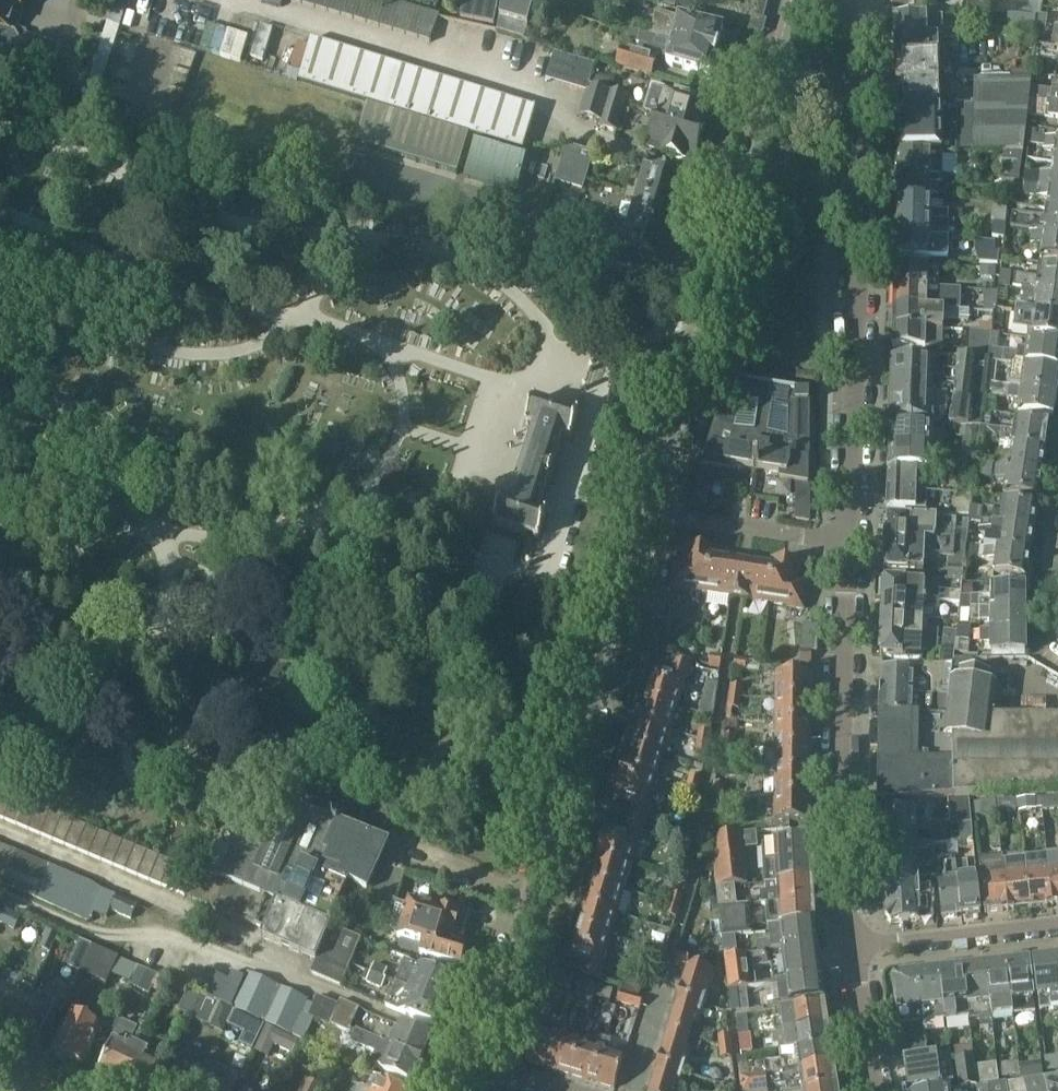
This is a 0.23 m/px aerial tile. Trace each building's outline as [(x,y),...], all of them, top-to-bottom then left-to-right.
[(2,74),(1,74),(36,85),(35,91),(62,99),(66,86),(50,81),(61,47),(30,37),(21,42),(16,34),(24,7),(27,8),(29,0),(0,0),(0,73),(2,74)] [(314,7),(327,11),(331,0),(316,0),(314,7)] [(327,11),(340,15),(345,0),(331,0),(327,11)] [(340,15),(354,19),(359,0),(345,0),(340,15)] [(373,0),(359,0),(354,19),(367,22),(373,0)] [(367,22),(380,26),(388,0),(373,0),(367,22)] [(390,0),(388,0),(380,26),(393,30),(401,3),(390,0)] [(462,19),(496,25),(500,0),(466,0),(462,19)] [(497,31),(525,40),(536,0),(504,0),(497,31)] [(661,6),(674,9),(676,0),(662,0),(661,6)] [(965,12),(996,13),(996,2),(996,0),(965,0),(965,12)] [(739,28),(743,14),(707,2),(704,18),(739,28)] [(414,7),(401,3),(393,30),(406,34),(414,7)] [(427,11),(414,7),(406,34),(419,38),(427,11)] [(440,15),(427,11),(419,38),(432,42),(440,15)] [(651,35),(651,36),(717,55),(719,46),(727,48),(731,35),(723,33),(724,31),(724,30),(657,12),(653,26),(651,35)] [(1008,29),(1008,34),(1036,33),(1037,15),(1008,13),(1008,29)] [(1038,25),(1046,26),(1046,25),(1048,16),(1042,15),(1040,15),(1038,25)] [(943,16),(894,19),(895,40),(927,38),(944,38),(943,16)] [(1046,26),(1038,25),(1036,35),(1044,37),(1046,26)] [(631,30),(628,40),(638,43),(635,53),(642,55),(645,45),(648,50),(663,54),(669,56),(666,64),(711,77),(711,75),(719,77),(722,63),(715,62),(716,59),(717,55),(651,36),(651,35),(631,30)] [(895,40),(896,60),(944,57),(943,38),(895,40)] [(319,87),(332,45),(311,39),(299,81),(319,87)] [(352,52),(332,45),(319,87),(340,93),(352,52)] [(1057,50),(1051,49),(1037,47),(1035,61),(1057,64),(1057,50)] [(619,49),(614,66),(651,77),(656,59),(642,55),(635,53),(619,49)] [(373,58),(352,52),(340,93),(360,100),(373,58)] [(903,78),(903,84),(940,83),(940,77),(945,75),(945,57),(944,57),(896,60),(897,78),(903,78)] [(373,58),(360,100),(381,106),(393,64),(373,58)] [(414,70),(393,64),(381,106),(401,112),(414,70)] [(414,70),(401,112),(422,118),(434,77),(414,70)] [(1033,75),(1032,82),(1032,88),(1038,89),(1040,76),(1033,75)] [(455,83),(434,77),(422,118),(442,125),(455,83)] [(972,152),(1003,153),(1024,152),(1028,115),(1030,101),(1032,88),(1032,82),(975,81),(974,91),(974,108),(973,129),(972,152)] [(455,83),(442,125),(463,131),(475,89),(455,83)] [(940,88),(940,83),(903,84),(904,90),(897,90),(898,109),(941,108),(946,108),(946,90),(940,88)] [(600,127),(617,133),(626,106),(609,102),(612,91),(604,88),(591,84),(589,89),(581,114),(601,121),(600,127)] [(647,110),(658,114),(702,127),(709,103),(654,87),(647,110)] [(1057,104),(1057,92),(1038,89),(1033,88),(1031,101),(1057,104)] [(496,95),(475,89),(463,131),(483,137),(496,95)] [(609,102),(626,106),(629,97),(612,91),(609,102)] [(504,143),(516,102),(496,95),(483,137),(504,143)] [(1031,101),(1030,101),(1028,115),(1057,119),(1057,104),(1031,101)] [(537,108),(516,102),(504,143),(524,150),(537,108)] [(467,135),(366,104),(355,141),(456,172),(467,135)] [(941,108),(898,109),(898,130),(941,129),(941,108)] [(974,108),(969,108),(960,108),(959,129),(973,129),(974,108)] [(705,128),(702,127),(658,114),(647,148),(694,163),(705,128)] [(941,129),(898,130),(898,149),(930,149),(942,149),(941,129)] [(957,129),(957,152),(959,152),(972,152),(973,129),(959,129),(957,129)] [(1057,163),(1057,140),(1043,138),(1044,134),(1033,132),(1029,135),(1027,147),(1042,148),(1042,150),(1053,152),(1051,162),(1057,163)] [(474,139),(463,179),(514,195),(525,154),(474,139)] [(567,145),(556,180),(571,184),(582,149),(567,145)] [(594,152),(582,149),(571,184),(583,188),(594,152)] [(1020,179),(1024,152),(1003,153),(1001,169),(985,168),(984,178),(1020,179)] [(941,155),(898,153),(898,175),(927,176),(940,176),(941,155)] [(1057,187),(1057,163),(1051,162),(1050,173),(1024,169),(1022,182),(1024,182),(1057,187)] [(629,194),(674,207),(677,198),(681,197),(686,180),(672,176),(648,167),(642,185),(635,183),(631,186),(629,194)] [(927,176),(898,175),(898,178),(898,195),(940,196),(940,184),(927,184),(927,176)] [(1013,199),(1015,179),(1002,179),(1001,198),(1013,199)] [(1057,210),(1057,187),(1024,182),(1022,196),(1046,199),(1044,208),(1057,210)] [(635,207),(631,222),(676,235),(676,234),(671,232),(675,217),(672,213),(674,207),(629,194),(627,200),(630,205),(635,207)] [(897,202),(897,220),(897,221),(949,222),(949,210),(931,210),(931,203),(897,202)] [(990,223),(993,223),(1005,225),(1006,203),(992,202),(990,223)] [(1027,231),(1057,235),(1057,210),(1044,208),(1043,220),(1012,216),(1010,229),(1027,231)] [(958,222),(949,222),(897,221),(896,239),(930,240),(931,231),(953,232),(953,229),(958,229),(958,222)] [(671,253),(676,235),(631,222),(625,238),(600,230),(595,246),(638,260),(640,255),(666,263),(669,253),(671,253)] [(1003,238),(1005,225),(993,223),(992,237),(1003,238)] [(1027,231),(1027,235),(1029,235),(1027,244),(1039,245),(1038,256),(1057,259),(1057,235),(1027,231)] [(930,241),(930,240),(896,239),(896,259),(948,260),(948,241),(930,241)] [(974,251),(978,262),(999,262),(999,251),(994,251),(994,242),(975,241),(974,251)] [(939,269),(895,267),(895,288),(938,289),(939,280),(939,269)] [(995,268),(980,267),(980,277),(994,277),(995,268)] [(1021,288),(1057,294),(1057,270),(1039,267),(1038,278),(1024,277),(1014,275),(1012,287),(1021,288)] [(1011,272),(1000,270),(998,286),(1009,287),(1011,272)] [(938,289),(895,288),(894,308),(959,310),(960,289),(938,289)] [(1057,316),(1057,294),(1021,288),(1020,296),(1021,296),(1020,310),(1033,313),(1057,316)] [(983,300),(983,309),(995,309),(997,292),(988,292),(987,300),(983,300)] [(959,310),(894,308),(893,327),(943,329),(943,319),(948,319),(948,322),(967,322),(968,310),(959,310)] [(1057,339),(1057,316),(1033,313),(1020,310),(1019,319),(1017,318),(1016,323),(1031,325),(1029,335),(1057,339)] [(943,329),(893,327),(893,347),(941,348),(942,331),(943,331),(943,329)] [(989,333),(978,332),(969,331),(966,358),(986,359),(989,333)] [(1057,371),(1057,348),(1028,343),(1027,354),(990,350),(989,361),(1011,364),(1025,366),(1057,371)] [(955,357),(953,383),(984,385),(986,359),(966,358),(955,357)] [(933,361),(894,359),(893,381),(946,382),(947,371),(933,371),(933,361)] [(1008,385),(1057,393),(1057,389),(1057,371),(1025,366),(1011,364),(1008,385)] [(809,401),(809,392),(797,392),(798,390),(741,382),(740,384),(729,380),(727,388),(726,388),(708,447),(709,447),(703,467),(731,472),(733,467),(755,470),(759,470),(759,471),(780,474),(780,479),(810,484),(810,401),(809,401)] [(946,382),(893,381),(893,402),(942,403),(942,394),(946,394),(946,389),(946,382)] [(979,429),(979,427),(984,385),(953,383),(950,403),(950,411),(948,427),(956,427),(967,428),(979,429)] [(1019,412),(1050,416),(1054,417),(1057,393),(1008,385),(1006,399),(1020,400),(1019,412)] [(494,524),(538,538),(539,539),(547,514),(539,511),(548,482),(549,482),(554,466),(553,466),(563,436),(571,439),(579,414),(535,399),(527,424),(536,427),(511,503),(502,500),(494,524)] [(950,403),(942,403),(893,402),(892,422),(942,424),(943,415),(945,415),(945,411),(950,411),(950,403)] [(991,413),(983,412),(982,426),(990,427),(991,413)] [(1010,444),(1045,450),(1048,426),(1013,420),(1012,431),(979,427),(979,429),(978,441),(991,442),(992,444),(999,444),(1010,446),(1010,444)] [(956,427),(955,437),(967,438),(967,428),(956,427)] [(933,451),(934,430),(891,428),(890,449),(933,451)] [(993,466),(1041,473),(1045,450),(1010,444),(1010,446),(1008,456),(997,454),(996,462),(993,461),(993,466)] [(890,449),(889,469),(928,470),(933,470),(933,451),(890,449)] [(976,453),(964,453),(963,470),(975,470),(976,453)] [(1038,497),(1040,484),(1041,473),(993,466),(983,464),(981,478),(1007,481),(1005,492),(1038,497)] [(889,469),(888,489),(928,491),(928,470),(889,469)] [(959,485),(956,485),(956,493),(973,494),(975,473),(960,471),(959,485)] [(927,510),(928,491),(888,489),(887,509),(927,510)] [(698,490),(694,502),(707,504),(708,493),(698,490)] [(973,507),(973,494),(956,493),(954,514),(972,514),(973,507)] [(971,522),(983,524),(1033,531),(1037,507),(1002,502),(1000,513),(985,510),(985,508),(973,507),(972,514),(971,522)] [(808,507),(799,507),(797,518),(808,519),(808,507)] [(962,532),(957,531),(958,520),(887,517),(886,546),(911,547),(912,539),(935,540),(935,536),(969,536),(970,532),(962,532)] [(962,521),(962,532),(970,532),(971,522),(962,521)] [(997,538),(996,548),(1030,552),(1033,531),(983,524),(981,535),(997,538)] [(911,547),(886,546),(885,570),(925,571),(925,557),(948,557),(947,578),(964,579),(966,562),(978,563),(979,559),(981,547),(968,545),(969,536),(935,536),(935,540),(912,539),(911,547)] [(994,573),(1013,575),(1026,577),(1030,552),(996,548),(981,545),(981,547),(979,559),(996,562),(994,573)] [(675,562),(671,590),(692,594),(693,593),(707,595),(712,559),(715,560),(716,553),(718,553),(718,551),(717,551),(705,549),(688,547),(686,546),(685,548),(687,549),(685,564),(675,562)] [(712,559),(707,595),(731,599),(737,600),(743,564),(738,563),(737,563),(715,560),(712,559)] [(773,568),(768,603),(788,606),(787,608),(801,610),(805,610),(809,582),(799,581),(801,564),(804,564),(801,564),(784,561),(772,559),(770,559),(770,560),(772,560),(771,567),(773,568)] [(743,564),(737,600),(744,601),(768,605),(773,568),(771,567),(749,564),(743,564)] [(938,602),(949,603),(960,603),(961,595),(961,593),(939,592),(939,594),(923,593),(924,580),(910,580),(885,579),(884,600),(938,602)] [(971,610),(1026,609),(1026,587),(991,588),(991,596),(961,595),(960,603),(959,610),(971,610)] [(658,588),(656,588),(647,615),(664,620),(673,592),(658,588)] [(938,602),(884,600),(883,619),(934,621),(934,612),(938,612),(938,602)] [(992,630),(1026,629),(1026,609),(971,610),(971,623),(991,623),(992,630)] [(883,619),(882,638),(938,640),(939,621),(934,621),(883,619)] [(957,631),(956,639),(970,641),(971,629),(957,627),(957,631)] [(992,654),(1026,653),(1026,629),(992,630),(979,630),(979,643),(991,643),(992,654)] [(956,642),(956,639),(957,631),(944,630),(943,640),(944,640),(956,642)] [(648,647),(658,650),(662,641),(651,637),(648,647)] [(938,640),(882,638),(881,657),(919,659),(919,649),(937,650),(938,640)] [(956,642),(954,660),(963,660),(964,655),(969,655),(970,641),(956,639),(956,642)] [(944,640),(943,640),(939,665),(954,665),(954,660),(956,642),(944,640)] [(812,662),(812,651),(801,651),(801,662),(812,662)] [(711,664),(711,665),(721,667),(723,657),(723,656),(712,654),(712,656),(711,664)] [(735,666),(734,668),(745,670),(747,662),(747,659),(736,658),(736,660),(735,666)] [(645,695),(645,697),(680,707),(688,679),(689,679),(693,666),(675,660),(672,672),(653,667),(645,695)] [(950,696),(952,680),(954,665),(939,665),(924,665),(924,673),(930,678),(931,694),(927,694),(927,695),(950,696)] [(956,799),(1057,792),(1057,719),(994,719),(999,674),(959,669),(957,680),(952,680),(950,696),(947,718),(944,739),(954,740),(956,799)] [(776,684),(776,697),(811,697),(812,673),(776,672),(776,684)] [(927,695),(927,694),(927,691),(925,691),(925,684),(913,684),(914,673),(880,672),(880,688),(879,688),(879,694),(927,695)] [(732,685),(730,696),(741,697),(742,686),(732,685)] [(879,694),(878,715),(947,718),(950,696),(927,695),(879,694)] [(741,697),(730,696),(729,707),(739,708),(741,697)] [(645,697),(638,720),(673,731),(680,707),(645,697)] [(776,697),(776,721),(811,722),(811,719),(811,712),(811,697),(776,697)] [(954,740),(944,739),(947,718),(878,715),(877,715),(878,804),(956,799),(954,740)] [(637,723),(631,744),(666,754),(669,743),(673,731),(638,720),(637,723)] [(776,721),(775,746),(811,747),(811,734),(811,727),(811,722),(776,721)] [(699,739),(698,742),(707,743),(709,743),(711,732),(700,731),(699,739)] [(723,745),(732,746),(734,746),(736,736),(733,735),(725,734),(723,745)] [(698,742),(697,753),(708,754),(709,743),(707,743),(698,742)] [(628,752),(624,768),(659,778),(666,754),(631,744),(628,752)] [(723,747),(722,756),(723,756),(732,757),(734,746),(732,746),(723,745),(723,747)] [(775,746),(775,771),(811,772),(811,768),(811,761),(811,747),(775,746)] [(618,786),(615,797),(615,798),(633,804),(630,814),(649,819),(652,807),(650,807),(656,786),(658,780),(659,778),(624,768),(623,767),(621,775),(618,786)] [(775,771),(775,796),(810,797),(811,783),(811,776),(811,772),(775,771)] [(696,789),(698,789),(702,778),(699,777),(690,775),(687,786),(695,788),(696,789)] [(715,782),(712,792),(722,796),(726,785),(725,785),(715,782)] [(2,791),(0,795),(0,819),(4,820),(13,796),(2,791)] [(26,801),(13,796),(4,820),(16,825),(26,801)] [(775,796),(774,821),(810,821),(810,797),(775,796)] [(1041,812),(1041,813),(1057,811),(1057,797),(1039,799),(1041,812)] [(1019,813),(1041,812),(1039,799),(1039,798),(1019,800),(1019,813)] [(1017,813),(1019,813),(1019,800),(996,801),(997,814),(1017,813)] [(28,830),(38,806),(26,801),(16,825),(28,830)] [(997,814),(996,801),(979,803),(980,819),(998,818),(997,814)] [(50,811),(38,806),(28,830),(40,836),(50,811)] [(948,809),(950,826),(958,825),(970,823),(969,807),(948,809)] [(209,873),(207,876),(214,879),(218,880),(227,884),(240,890),(253,895),(259,898),(277,856),(276,855),(297,808),(241,827),(231,852),(219,847),(209,873)] [(276,855),(277,856),(323,875),(329,862),(355,873),(360,860),(372,864),(381,843),(389,846),(390,844),(386,842),(386,843),(339,824),(339,823),(336,822),(335,823),(297,808),(276,855)] [(880,813),(881,835),(917,833),(933,832),(933,820),(915,821),(915,810),(880,813)] [(62,816),(50,811),(40,836),(52,841),(62,816)] [(600,847),(597,856),(633,866),(636,857),(641,837),(643,838),(646,827),(649,819),(630,814),(628,822),(625,831),(607,826),(603,838),(602,838),(600,847)] [(74,822),(62,816),(52,841),(64,846),(74,822)] [(74,850),(84,826),(74,822),(64,846),(74,850)] [(958,825),(960,840),(972,839),(970,823),(958,825)] [(96,831),(84,826),(74,850),(86,855),(96,831)] [(108,836),(96,831),(86,855),(99,860),(108,836)] [(700,833),(697,843),(706,846),(707,846),(709,839),(710,836),(700,833)] [(740,833),(710,836),(716,888),(734,886),(746,885),(740,833)] [(881,835),(882,857),(934,854),(933,841),(918,843),(917,833),(881,835)] [(120,841),(108,836),(99,860),(110,865),(120,841)] [(765,841),(762,843),(763,862),(811,859),(810,839),(765,841)] [(972,839),(960,840),(956,840),(957,851),(973,849),(972,839)] [(945,842),(946,857),(958,856),(957,851),(956,840),(945,842)] [(132,846),(120,841),(110,865),(123,871),(132,846)] [(91,922),(94,915),(105,892),(92,886),(93,883),(0,842),(0,882),(91,922)] [(145,852),(132,846),(123,871),(134,876),(145,852)] [(146,881),(157,857),(145,852),(134,876),(146,881)] [(882,857),(883,879),(919,877),(919,868),(935,866),(934,854),(882,857)] [(277,856),(259,898),(266,901),(267,899),(331,926),(344,900),(351,884),(354,886),(369,893),(380,867),(372,864),(360,860),(355,873),(329,862),(323,875),(277,856)] [(592,877),(591,880),(626,890),(627,887),(633,866),(597,856),(598,857),(592,877)] [(169,862),(157,857),(146,881),(159,886),(169,862)] [(1054,906),(1057,905),(1057,857),(1048,858),(1054,906)] [(1026,865),(1031,908),(1047,906),(1047,907),(1054,906),(1048,858),(1025,860),(1026,865)] [(811,859),(763,862),(764,884),(813,881),(811,859)] [(955,862),(961,916),(981,914),(977,878),(970,879),(967,861),(955,862)] [(181,867),(169,862),(159,886),(171,891),(181,867)] [(939,883),(943,918),(961,916),(955,862),(944,864),(946,882),(939,883)] [(982,879),(985,913),(1002,911),(1002,912),(1009,911),(1004,867),(1003,864),(989,865),(990,878),(982,879)] [(1004,867),(1009,911),(1015,910),(1031,908),(1026,865),(1004,867)] [(196,873),(181,867),(171,891),(186,897),(196,873)] [(404,924),(462,941),(464,936),(463,936),(469,918),(461,915),(461,914),(442,908),(441,910),(410,901),(408,906),(396,902),(406,872),(380,867),(369,893),(366,902),(393,910),(389,921),(403,925),(404,924)] [(214,879),(201,873),(190,899),(203,905),(214,879)] [(883,879),(885,901),(935,898),(935,894),(932,894),(932,886),(920,887),(919,877),(883,879)] [(218,880),(214,879),(203,905),(216,910),(227,884),(218,880)] [(591,880),(584,904),(619,914),(626,890),(591,880)] [(765,892),(759,892),(760,893),(760,904),(760,905),(766,904),(814,901),(813,881),(764,884),(765,890),(765,892)] [(240,890),(227,884),(216,910),(229,916),(240,890)] [(369,893),(354,886),(347,900),(364,907),(366,902),(369,893)] [(734,886),(716,888),(718,907),(736,905),(734,886)] [(253,895),(240,890),(229,916),(242,921),(253,895)] [(105,892),(94,915),(107,921),(112,911),(118,897),(105,892)] [(670,902),(670,903),(679,906),(680,907),(681,903),(683,896),(673,893),(670,902)] [(259,898),(253,895),(242,921),(255,927),(266,901),(259,898)] [(118,897),(112,911),(131,920),(137,906),(118,897)] [(935,898),(885,901),(885,919),(892,925),(892,924),(921,921),(921,920),(933,919),(931,901),(935,901),(935,898)] [(331,926),(267,899),(266,901),(255,927),(266,931),(262,940),(316,963),(311,976),(341,988),(360,939),(331,926)] [(814,901),(766,904),(768,925),(815,922),(814,901)] [(667,911),(666,913),(676,917),(677,917),(680,908),(680,907),(679,906),(670,903),(667,911)] [(583,908),(577,927),(612,937),(618,918),(619,914),(584,904),(583,908)] [(736,906),(718,907),(723,937),(734,936),(751,934),(751,928),(753,928),(753,924),(751,925),(750,905),(736,906)] [(461,947),(462,941),(404,924),(403,925),(398,939),(423,947),(421,954),(460,967),(466,964),(469,954),(467,949),(461,947)] [(771,942),(758,943),(759,954),(778,952),(781,952),(818,947),(815,926),(770,932),(771,942)] [(574,939),(568,957),(587,963),(584,974),(602,980),(606,966),(604,965),(609,949),(612,937),(577,927),(574,939)] [(50,952),(50,950),(56,939),(58,934),(46,928),(38,946),(50,952)] [(734,936),(723,937),(725,958),(737,957),(734,936)] [(68,967),(82,974),(94,947),(80,941),(68,967)] [(654,945),(651,959),(654,959),(664,961),(667,949),(654,945)] [(120,959),(94,947),(82,974),(108,986),(120,959)] [(737,957),(725,958),(727,974),(729,991),(730,991),(739,990),(747,989),(756,988),(753,967),(779,964),(780,968),(820,963),(818,947),(781,952),(778,952),(759,954),(737,957)] [(679,997),(707,1005),(717,972),(689,963),(691,956),(679,953),(675,965),(688,969),(683,986),(682,986),(679,997)] [(1057,958),(1034,961),(1040,1010),(1057,1008),(1057,960),(1057,958)] [(446,997),(447,997),(453,995),(455,991),(452,985),(451,985),(453,981),(403,961),(399,970),(400,970),(395,984),(443,1004),(446,997)] [(1030,961),(1008,964),(1013,1015),(1035,1013),(1033,998),(1034,998),(1030,961)] [(370,973),(383,979),(387,969),(374,963),(370,973)] [(820,963),(780,968),(782,984),(784,984),(822,979),(820,963)] [(1013,1015),(1008,964),(987,966),(993,1017),(1013,1015)] [(994,1025),(993,1017),(987,966),(964,969),(970,1017),(970,1019),(981,1018),(982,1030),(990,1029),(990,1025),(994,1025)] [(157,976),(137,967),(129,985),(149,994),(157,976)] [(964,969),(949,971),(941,971),(947,1020),(970,1017),(964,969)] [(366,971),(363,979),(367,980),(367,981),(381,987),(384,979),(383,979),(370,973),(366,971)] [(575,977),(563,974),(553,971),(550,983),(572,989),(575,977)] [(941,971),(918,974),(917,974),(923,1023),(947,1020),(941,971)] [(227,985),(219,1003),(232,1008),(245,978),(233,972),(227,985)] [(245,978),(232,1008),(263,1022),(279,987),(248,972),(245,978)] [(898,1012),(900,1026),(923,1023),(917,974),(897,976),(893,982),(897,1012),(898,1012)] [(204,975),(196,993),(219,1003),(227,985),(204,975)] [(620,986),(640,992),(643,982),(624,975),(620,986)] [(782,984),(767,985),(770,1006),(824,1000),(822,979),(784,984),(782,984)] [(598,985),(581,980),(578,991),(594,996),(597,986),(598,985)] [(443,1004),(395,984),(390,995),(389,994),(384,1005),(399,1012),(399,1011),(433,1026),(434,1025),(438,1027),(445,1011),(441,1009),(443,1004)] [(14,1032),(32,995),(22,990),(19,989),(17,993),(5,987),(0,998),(0,1028),(2,1028),(5,1029),(5,1028),(14,1032)] [(281,988),(279,987),(263,1022),(293,1036),(304,1013),(310,1001),(281,988)] [(175,1011),(191,1018),(202,996),(185,989),(175,1011)] [(747,989),(739,990),(741,1009),(749,1008),(747,989)] [(730,991),(732,1010),(741,1009),(739,990),(730,991)] [(618,1001),(640,1008),(643,997),(621,991),(618,1001)] [(32,995),(14,1032),(22,1036),(21,1037),(24,1038),(25,1042),(30,1044),(34,1043),(37,1044),(57,999),(44,993),(41,999),(32,995)] [(216,1002),(202,996),(191,1018),(205,1024),(216,1002)] [(329,1024),(337,1006),(312,996),(310,1001),(304,1013),(314,1018),(329,1024)] [(536,1028),(526,1060),(526,1061),(548,1068),(562,1025),(556,1023),(553,1033),(539,1028),(547,1001),(529,996),(521,1023),(536,1028)] [(676,1009),(669,1031),(692,1038),(695,1026),(701,1028),(707,1005),(679,997),(675,1009),(676,1009)] [(340,1000),(337,1006),(329,1024),(348,1032),(359,1008),(340,1000)] [(778,1019),(774,1020),(776,1033),(780,1032),(827,1025),(823,1004),(777,1011),(778,1019)] [(261,1023),(230,1009),(224,1023),(241,1031),(237,1042),(249,1048),(261,1023)] [(68,1059),(82,1066),(100,1025),(72,1011),(52,1051),(57,1053),(55,1058),(65,1063),(68,1059)] [(304,1041),(314,1018),(304,1013),(293,1036),(304,1041)] [(746,1014),(736,1015),(738,1034),(747,1033),(746,1014)] [(112,1079),(123,1084),(143,1040),(142,1040),(148,1026),(139,1021),(136,1027),(113,1016),(105,1032),(115,1037),(98,1073),(100,1074),(101,1077),(108,1081),(112,1079)] [(900,1026),(902,1037),(925,1034),(923,1023),(900,1026)] [(291,1050),(296,1039),(264,1024),(253,1048),(265,1054),(271,1041),(291,1050)] [(374,1043),(418,1062),(422,1064),(425,1056),(433,1059),(439,1047),(430,1044),(432,1040),(394,1024),(389,1035),(380,1031),(374,1043)] [(548,1068),(570,1075),(581,1041),(564,1036),(567,1026),(562,1025),(548,1068)] [(776,1033),(773,1033),(775,1046),(777,1045),(778,1053),(830,1046),(827,1025),(780,1032),(776,1033)] [(688,1049),(692,1038),(669,1031),(662,1053),(658,1065),(688,1074),(694,1051),(688,1049)] [(751,1033),(747,1033),(738,1034),(740,1052),(753,1051),(751,1033)] [(925,1034),(902,1037),(904,1048),(926,1045),(925,1034)] [(719,1035),(720,1045),(730,1045),(729,1035),(719,1035)] [(365,1064),(413,1085),(414,1083),(419,1082),(422,1074),(419,1070),(422,1064),(418,1062),(374,1043),(357,1036),(352,1048),(369,1055),(365,1064)] [(570,1075),(592,1081),(606,1039),(600,1037),(597,1046),(581,1041),(570,1075)] [(606,1039),(592,1081),(615,1088),(626,1055),(609,1050),(612,1040),(606,1039)] [(143,1040),(123,1084),(132,1089),(133,1090),(147,1090),(160,1063),(157,1062),(159,1058),(146,1052),(150,1043),(143,1040)] [(955,1057),(973,1054),(972,1044),(954,1047),(955,1057)] [(720,1045),(720,1055),(731,1054),(730,1045),(720,1045)] [(906,1060),(928,1056),(926,1045),(904,1048),(906,1060)] [(746,1056),(737,1057),(740,1077),(740,1079),(787,1073),(833,1065),(830,1046),(778,1053),(780,1061),(748,1065),(746,1056)] [(166,1090),(197,1090),(203,1078),(209,1065),(185,1053),(166,1090)] [(928,1056),(906,1060),(905,1060),(909,1089),(949,1083),(945,1053),(928,1056)] [(974,1058),(958,1060),(961,1090),(971,1089),(977,1088),(974,1058)] [(1040,1061),(1020,1063),(1022,1078),(1042,1075),(1040,1061)] [(998,1065),(999,1078),(1020,1075),(1019,1062),(998,1065)] [(978,1087),(989,1085),(1000,1084),(999,1078),(998,1065),(998,1063),(975,1066),(978,1087)] [(197,1090),(223,1090),(226,1083),(231,1074),(210,1064),(209,1065),(203,1078),(197,1090)] [(688,1074),(658,1065),(655,1076),(651,1090),(683,1090),(688,1074)] [(740,1079),(741,1090),(768,1090),(768,1088),(786,1085),(787,1090),(802,1090),(837,1086),(833,1065),(787,1073),(740,1079)] [(329,1074),(325,1084),(335,1088),(339,1078),(329,1074)] [(1044,1077),(1047,1090),(1057,1090),(1057,1074),(1044,1077)] [(390,1086),(371,1077),(365,1088),(353,1083),(349,1090),(401,1090),(390,1086)] [(1022,1080),(1025,1090),(1047,1090),(1044,1077),(1042,1077),(1022,1080)] [(323,1087),(306,1079),(301,1090),(321,1090),(323,1087)]
